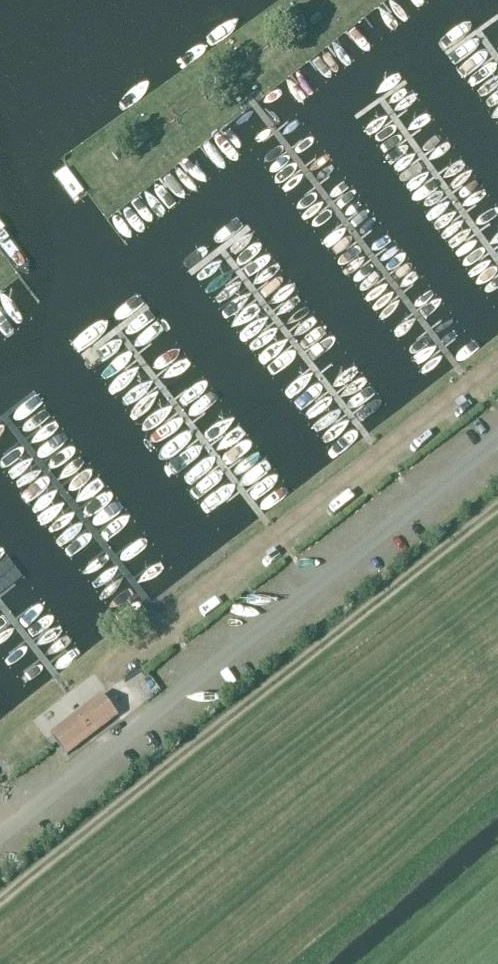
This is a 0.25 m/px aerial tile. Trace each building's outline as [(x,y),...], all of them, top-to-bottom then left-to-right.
[(68,757),(119,717),(102,695),(51,735),(59,745),(68,757)]
